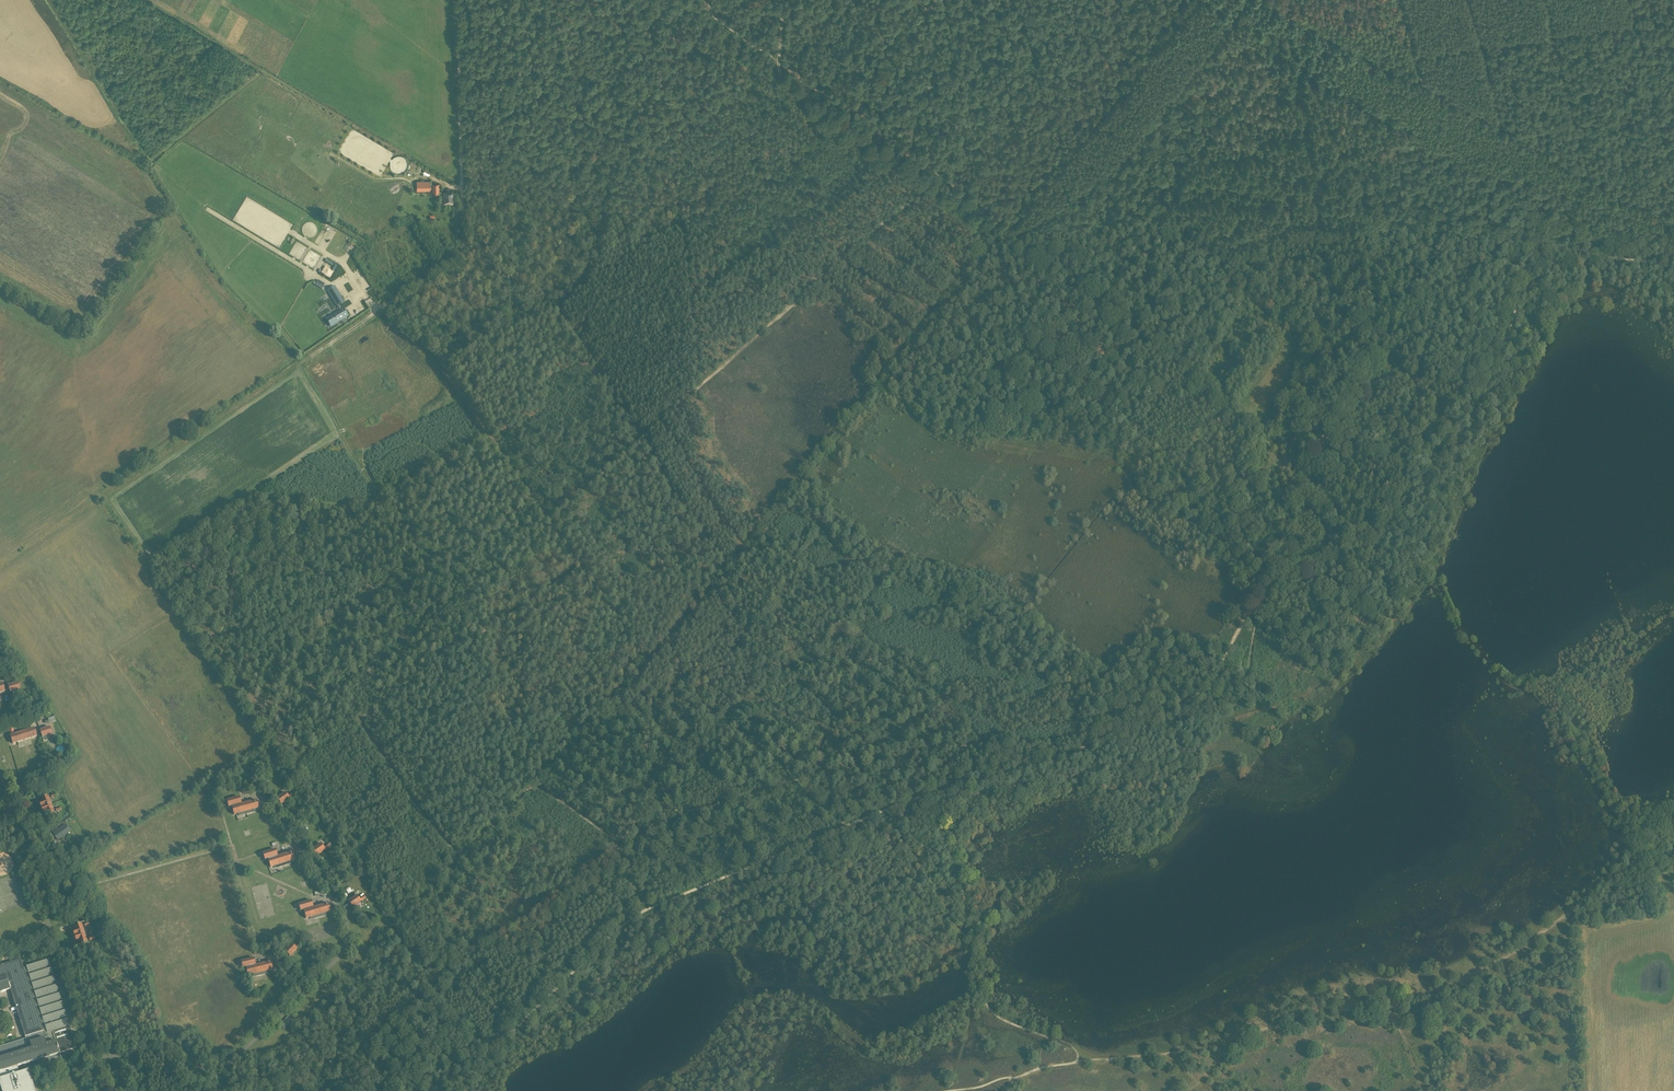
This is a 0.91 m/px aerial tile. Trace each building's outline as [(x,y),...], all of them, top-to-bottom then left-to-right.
[(430,181),(417,181),(417,191),(430,191),(430,181)] [(453,192),(444,192),(444,206),(453,206),(453,192)] [(334,287),(327,291),(340,311),(329,318),(333,325),(348,316),(343,309),(342,310),(339,305),(344,302),(334,287)] [(10,692),(13,691),(20,689),(18,683),(8,686),(10,692)] [(43,726),(56,721),(53,714),(47,716),(48,720),(41,722),(43,726)] [(15,735),(13,730),(12,727),(9,729),(11,736),(10,736),(12,744),(37,736),(35,729),(15,735)] [(51,730),(50,728),(40,731),(42,738),(43,742),(48,740),(46,736),(52,734),(54,733),(53,729),(51,730)] [(289,799),(294,795),(293,793),(288,796),(286,793),(277,799),(281,805),(289,799)] [(41,808),(51,805),(48,797),(41,799),(42,801),(39,802),(41,808)] [(241,805),(241,804),(239,797),(227,801),(228,807),(232,806),(233,807),(232,807),(234,815),(242,813),(243,815),(254,812),(254,813),(254,812),(253,809),(258,808),(256,800),(256,801),(251,802),(251,803),(246,804),(246,803),(241,805)] [(47,815),(54,813),(51,805),(41,808),(44,814),(46,813),(47,815)] [(58,840),(70,832),(65,825),(53,833),(58,840)] [(328,847),(330,846),(328,844),(323,847),(321,844),(312,850),(316,856),(325,850),(328,847)] [(277,857),(277,856),(275,850),(263,854),(265,860),(269,859),(269,860),(268,860),(270,868),(271,868),(270,867),(278,865),(279,867),(290,864),(291,864),(290,861),(294,860),(295,860),(292,852),(292,853),(287,854),(287,855),(282,856),(277,857)] [(352,907),(366,898),(364,895),(359,899),(357,896),(348,902),(352,907)] [(313,909),(312,908),(313,907),(311,901),(298,905),(300,911),(304,910),(305,911),(304,911),(303,911),(306,919),(314,916),(315,919),(326,915),(326,916),(325,913),(330,911),(330,912),(328,904),(323,906),(318,908),(318,907),(313,909)] [(75,936),(84,933),(81,925),(74,927),(75,930),(73,930),(75,936)] [(80,944),(87,941),(84,933),(75,936),(77,942),(79,941),(80,944)] [(297,949),(301,945),(299,942),(294,947),(292,944),(284,952),(289,956),(297,949)] [(0,1090),(35,1090),(28,1070),(19,1073),(17,1066),(59,1053),(76,1048),(56,984),(63,982),(61,978),(55,980),(48,958),(26,965),(26,967),(23,968),(21,959),(0,966),(0,993),(10,990),(13,998),(13,1000),(15,1004),(20,1022),(22,1028),(25,1037),(26,1039),(0,1047),(0,1090)] [(255,966),(255,965),(254,958),(241,962),(243,968),(247,967),(247,968),(246,968),(248,976),(256,974),(257,976),(268,973),(268,974),(268,971),(272,970),(273,970),(271,962),(270,962),(265,963),(265,964),(260,965),(255,966)] [(284,1030),(294,1020),(290,1015),(279,1025),(284,1030)]
